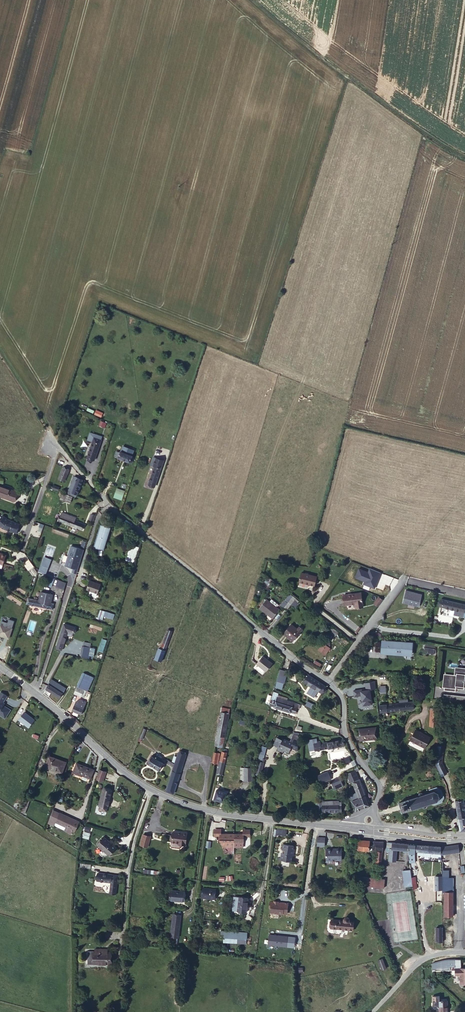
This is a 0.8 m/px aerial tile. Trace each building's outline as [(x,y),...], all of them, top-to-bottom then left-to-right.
[(100,441),(94,439),(88,455),(95,457),(100,441)] [(116,448),(128,452),(130,447),(118,443),(116,448)] [(115,450),(114,454),(129,460),(131,453),(128,452),(116,448),(115,450)] [(162,463),(154,460),(152,468),(153,468),(155,466),(160,468),(162,463)] [(154,489),(160,468),(155,466),(153,468),(148,486),(154,489)] [(64,489),(66,489),(72,491),(73,492),(77,478),(69,476),(64,489)] [(0,484),(0,496),(13,501),(17,491),(0,484)] [(69,495),(61,493),(59,498),(67,501),(69,495)] [(71,515),(65,513),(64,516),(56,514),(54,519),(77,527),(78,522),(71,518),(71,515)] [(0,516),(0,527),(8,531),(9,530),(12,522),(12,521),(7,519),(3,514),(0,516)] [(18,524),(12,522),(9,530),(15,532),(18,524)] [(101,548),(106,529),(105,528),(106,525),(98,523),(92,545),(101,548)] [(81,547),(69,542),(62,562),(71,565),(70,569),(73,570),(81,547)] [(48,555),(42,553),(38,566),(44,569),(48,555)] [(318,573),(302,569),(300,579),(301,579),(301,582),(301,583),(309,585),(310,581),(316,582),(318,573)] [(61,589),(63,582),(56,579),(53,587),(61,589)] [(92,590),(94,583),(88,580),(85,587),(89,589),(92,590)] [(403,598),(419,602),(421,593),(405,589),(403,598)] [(38,596),(49,601),(51,596),(39,592),(38,596)] [(294,594),(292,592),(286,601),(283,606),(285,607),(289,602),(292,598),(294,594)] [(361,593),(345,595),(346,601),(354,599),(355,603),(362,602),(361,593)] [(382,598),(378,595),(373,602),(377,605),(382,598)] [(37,601),(48,604),(49,601),(38,596),(37,601)] [(25,597),(23,602),(49,612),(51,606),(48,604),(37,601),(25,597)] [(265,598),(259,606),(272,616),(278,608),(275,605),(272,604),(265,598)] [(440,606),(464,612),(464,617),(464,604),(441,598),(440,606)] [(290,622),(283,632),(293,639),(300,630),(302,626),(298,624),(297,627),(290,622)] [(57,630),(62,632),(68,634),(70,628),(59,624),(57,630)] [(171,635),(165,633),(159,651),(157,651),(153,662),(160,665),(171,635)] [(57,649),(61,637),(55,636),(52,646),(57,649)] [(388,641),(413,642),(413,640),(382,638),(382,651),(388,652),(388,641)] [(103,652),(107,641),(102,639),(98,650),(103,652)] [(413,653),(413,642),(388,641),(388,652),(413,653)] [(80,657),(89,659),(92,644),(84,642),(80,657)] [(424,651),(434,652),(435,643),(425,642),(424,651)] [(317,650),(325,655),(329,648),(326,646),(322,643),(317,650)] [(75,647),(67,644),(63,654),(71,657),(75,647)] [(265,670),(270,661),(261,655),(255,663),(265,670)] [(291,668),(280,664),(280,682),(287,684),(291,668)] [(456,668),(455,673),(446,672),(444,685),(455,687),(455,684),(456,681),(463,682),(464,683),(464,669),(456,668)] [(323,682),(309,672),(304,679),(309,682),(307,685),(313,689),(314,686),(318,689),(319,688),(320,689),(322,687),(320,686),(323,682)] [(87,677),(77,674),(73,687),(82,690),(87,677)] [(50,683),(44,692),(46,694),(54,699),(60,691),(50,683)] [(79,701),(82,692),(73,689),(69,698),(79,701)] [(275,700),(273,706),(299,713),(300,707),(297,706),(297,703),(280,697),(279,701),(275,700)] [(3,713),(9,704),(0,698),(0,711),(3,713)] [(303,703),(310,707),(313,704),(306,699),(303,703)] [(386,704),(378,703),(379,711),(415,709),(415,702),(395,702),(395,700),(386,701),(386,704)] [(77,705),(73,704),(70,713),(78,716),(82,705),(77,703),(77,705)] [(17,714),(26,722),(32,715),(22,707),(17,714)] [(218,748),(227,715),(221,713),(211,747),(218,748)] [(428,733),(414,727),(410,736),(424,744),(428,733)] [(377,738),(376,728),(359,728),(359,737),(377,738)] [(280,738),(277,745),(276,748),(281,751),(282,748),(288,751),(291,742),(280,737),(280,738)] [(321,741),(314,742),(315,749),(342,743),(341,739),(321,742),(321,741)] [(440,742),(437,741),(434,763),(444,782),(447,780),(443,770),(444,770),(439,761),(440,742)] [(176,752),(184,755),(185,750),(177,747),(176,752),(172,750),(171,754),(175,756),(176,752)] [(162,753),(157,750),(155,755),(150,752),(147,759),(161,765),(163,759),(161,758),(162,753)] [(61,757),(44,751),(41,762),(57,769),(61,757)] [(225,754),(220,752),(214,775),(220,777),(225,754)] [(80,770),(89,774),(92,764),(74,757),(70,766),(80,770)] [(165,789),(173,792),(182,761),(174,758),(173,762),(165,789)] [(259,762),(254,772),(258,774),(264,762),(261,761),(260,763),(259,762)] [(99,764),(95,774),(101,777),(105,768),(99,764)] [(323,775),(326,782),(336,778),(332,771),(323,775)] [(362,779),(359,772),(350,775),(353,783),(362,779)] [(347,787),(344,777),(334,781),(337,790),(347,787)] [(106,803),(111,785),(104,782),(98,800),(106,803)] [(359,812),(371,807),(362,782),(356,784),(360,795),(362,800),(356,803),(359,812)] [(416,795),(397,803),(401,811),(417,805),(419,806),(421,806),(422,803),(431,799),(432,801),(438,799),(441,795),(443,793),(439,787),(436,789),(435,786),(427,790),(428,791),(419,795),(419,793),(415,794),(416,795)] [(20,791),(13,806),(17,808),(24,792),(20,791)] [(224,793),(215,791),(213,800),(223,802),(224,793)] [(362,800),(360,795),(353,797),(356,803),(362,800)] [(49,803),(44,817),(49,820),(50,819),(51,816),(64,823),(62,826),(67,828),(69,824),(72,816),(49,803)] [(51,816),(50,819),(62,826),(64,823),(51,816)] [(183,827),(169,825),(167,840),(168,841),(175,842),(177,841),(177,839),(181,839),(183,827)] [(137,839),(144,841),(147,830),(140,828),(137,839)] [(102,849),(109,843),(99,831),(92,838),(102,849)] [(240,832),(219,832),(219,834),(219,840),(223,840),(223,846),(242,845),(241,833),(240,832)] [(291,841),(279,839),(279,845),(281,845),(280,848),(279,848),(278,854),(277,854),(277,856),(289,858),(290,851),(291,851),(292,844),(291,844),(291,841)] [(368,840),(358,839),(358,847),(368,848),(368,840)] [(376,862),(381,862),(382,841),(372,840),(372,848),(377,848),(376,862)] [(406,850),(414,850),(415,842),(391,841),(391,846),(390,846),(389,852),(390,858),(396,858),(397,847),(406,847),(406,850)] [(457,842),(439,844),(439,850),(443,850),(456,848),(457,848),(457,842)] [(439,850),(439,844),(418,843),(417,853),(422,853),(422,854),(440,854),(439,850)] [(332,846),(325,846),(325,857),(329,857),(329,858),(334,858),(334,856),(340,856),(340,845),(332,845),(332,846)] [(415,860),(414,854),(414,850),(406,850),(407,854),(408,861),(415,860)] [(98,866),(96,875),(97,875),(109,877),(110,869),(110,868),(98,866)] [(107,889),(113,890),(117,870),(110,868),(110,869),(109,877),(107,889)] [(387,877),(361,875),(361,884),(386,886),(387,877)] [(443,880),(443,887),(443,890),(452,890),(453,890),(453,875),(448,875),(443,875),(443,880)] [(406,889),(413,887),(411,879),(404,879),(406,889)] [(168,895),(182,897),(183,888),(169,886),(168,895)] [(201,886),(200,897),(215,898),(216,887),(201,886)] [(452,890),(443,890),(444,913),(453,913),(452,890)] [(246,909),(248,896),(235,894),(234,907),(246,909)] [(284,907),(287,908),(288,900),(283,899),(283,901),(281,900),(281,899),(278,898),(278,896),(273,895),(273,896),(267,896),(266,903),(268,904),(268,909),(283,910),(284,907)] [(169,932),(177,933),(179,911),(171,910),(169,932)] [(344,915),(331,915),(331,926),(337,926),(337,925),(354,926),(354,916),(349,916),(348,912),(346,912),(344,913),(344,915)] [(223,935),(223,942),(246,943),(247,931),(221,930),(220,934),(223,935)] [(92,954),(107,955),(108,944),(105,944),(105,941),(93,940),(94,943),(92,944),(92,954)] [(382,969),(386,967),(382,957),(378,959),(382,969)] [(456,966),(456,973),(460,973),(461,981),(464,981),(464,966),(456,966)] [(447,997),(437,997),(438,1011),(447,1011),(447,997)]
